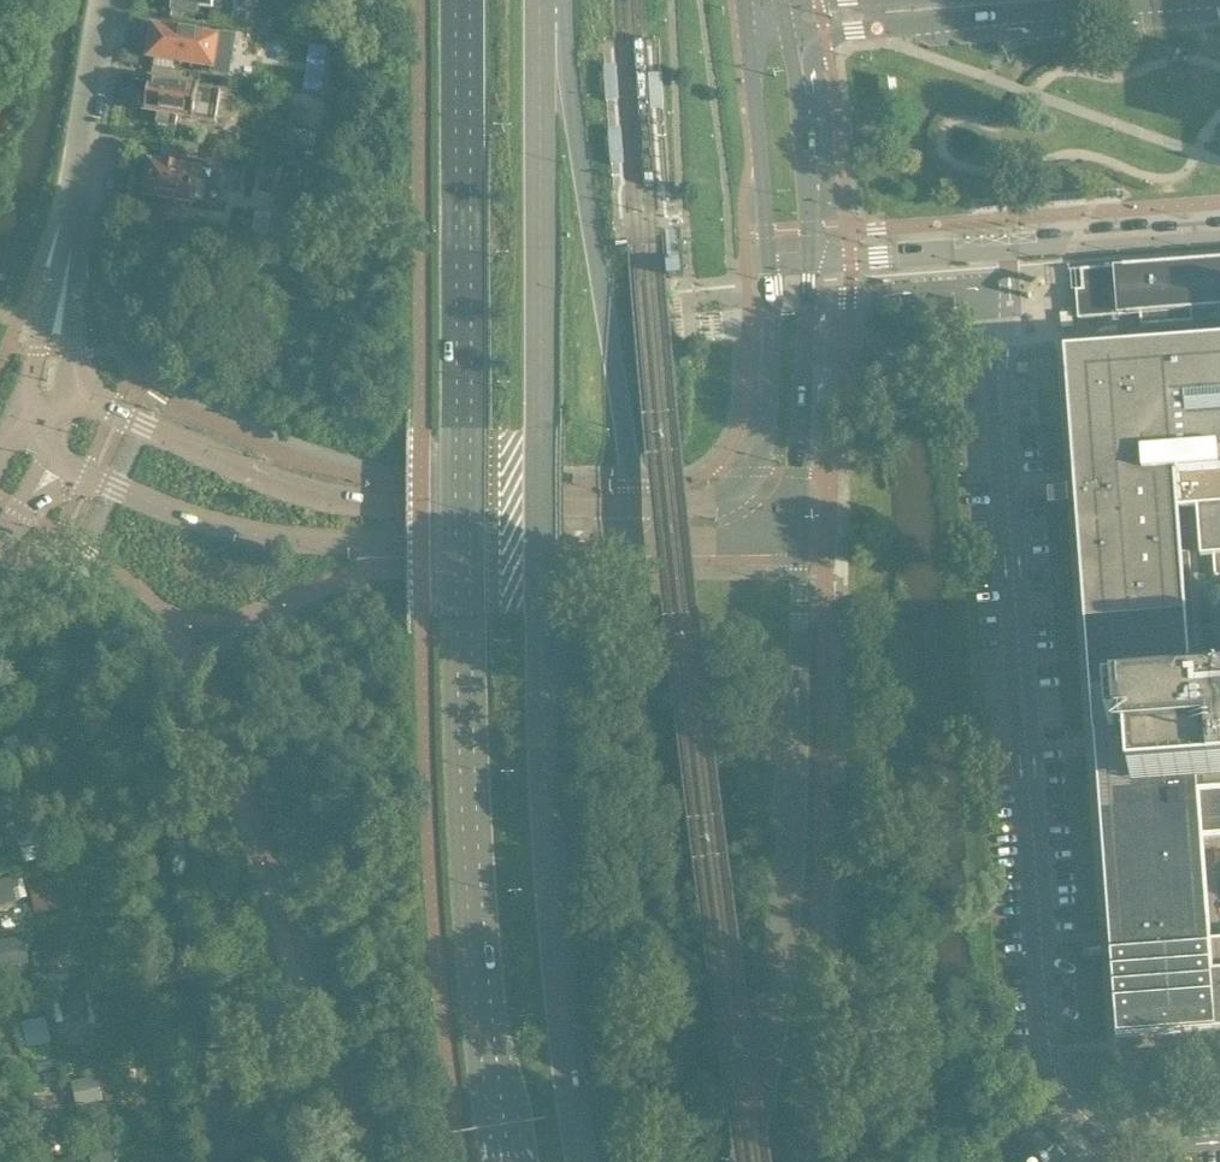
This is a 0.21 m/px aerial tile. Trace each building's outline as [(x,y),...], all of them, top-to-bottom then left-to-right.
[(213,8),(214,0),(170,0),(170,1),(172,2),(170,10),(198,14),(199,6),(213,8)] [(233,54),(236,37),(217,33),(217,38),(198,35),(198,34),(182,32),(182,33),(154,28),(149,58),(214,68),(216,51),(233,54)] [(310,63),(306,91),(313,92),(321,93),(325,66),(310,63)] [(143,96),(142,105),(146,110),(145,111),(158,113),(156,124),(176,128),(178,116),(215,122),(220,91),(151,80),(149,92),(143,96)] [(306,91),(299,90),(296,102),(311,105),(313,92),(306,91)] [(199,155),(200,145),(164,140),(161,157),(186,161),(187,153),(199,155)] [(306,149),(304,159),(314,160),(315,150),(306,149)] [(147,180),(145,188),(148,191),(147,194),(156,196),(153,217),(181,221),(184,200),(192,201),(192,200),(203,202),(205,185),(217,186),(220,167),(184,161),(184,166),(160,162),(159,165),(152,164),(150,178),(147,180)] [(272,213),(269,240),(300,244),(303,217),(272,213)] [(1123,267),(1124,287),(1091,290),(1093,318),(1140,315),(1141,326),(1193,322),(1192,311),(1219,309),(1219,260),(1123,267)] [(954,299),(924,302),(925,321),(956,318),(954,299)] [(1065,352),(1111,962),(1116,1040),(1219,1032),(1219,940),(1211,941),(1204,838),(1219,837),(1219,675),(1190,677),(1188,649),(1196,648),(1189,553),(1182,553),(1179,509),(1195,508),(1201,558),(1213,557),(1214,577),(1219,577),(1219,340),(1065,352)] [(45,856),(39,831),(19,835),(25,861),(45,856)] [(59,905),(53,880),(30,886),(36,911),(59,905)] [(0,883),(0,904),(16,900),(12,881),(0,883)] [(68,954),(63,932),(39,938),(44,959),(68,954)] [(22,937),(0,942),(0,955),(3,967),(28,962),(22,937)] [(90,1017),(85,991),(60,996),(65,1022),(90,1017)] [(51,1046),(45,1017),(21,1022),(27,1051),(51,1046)] [(54,1058),(34,1062),(36,1072),(56,1067),(54,1058)] [(78,1102),(97,1097),(93,1078),(74,1082),(78,1102)] [(66,1111),(60,1087),(40,1091),(46,1116),(66,1111)] [(109,1141),(88,1145),(92,1161),(114,1161),(109,1141)]
